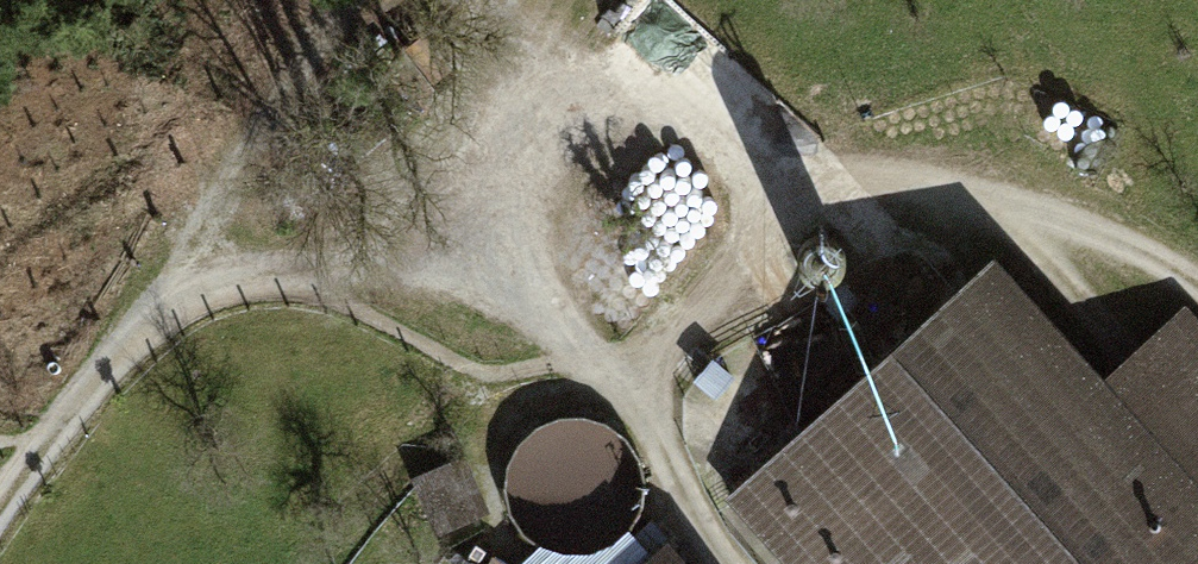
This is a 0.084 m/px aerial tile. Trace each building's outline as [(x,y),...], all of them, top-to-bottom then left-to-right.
[(735,496),(797,563),(1181,563),(1194,552),(1079,426),(1110,397),(1101,387),(1049,330),(1019,358),(960,293),(735,496)] [(1101,387),(1110,397),(1079,426),(1194,552),(1197,548),(1197,341),(1176,317),(1101,387)]
